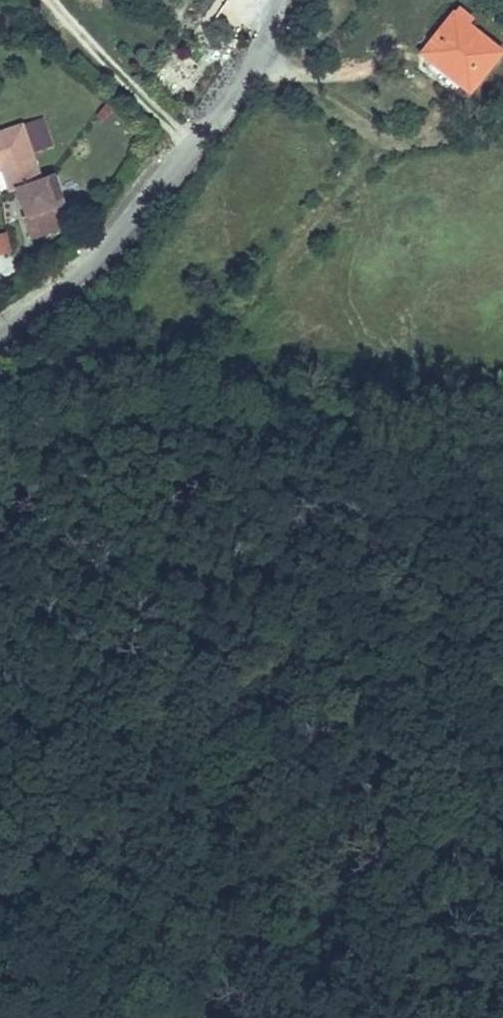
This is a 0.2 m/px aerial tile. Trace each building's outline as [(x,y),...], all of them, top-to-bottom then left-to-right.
[(459,14),(420,60),(464,98),(497,59),(465,32),(473,24),(459,14)] [(0,144),(0,182),(9,179),(17,203),(23,200),(33,229),(65,218),(58,191),(50,193),(32,134),(0,144)] [(12,255),(5,232),(0,233),(0,259),(12,255)]
